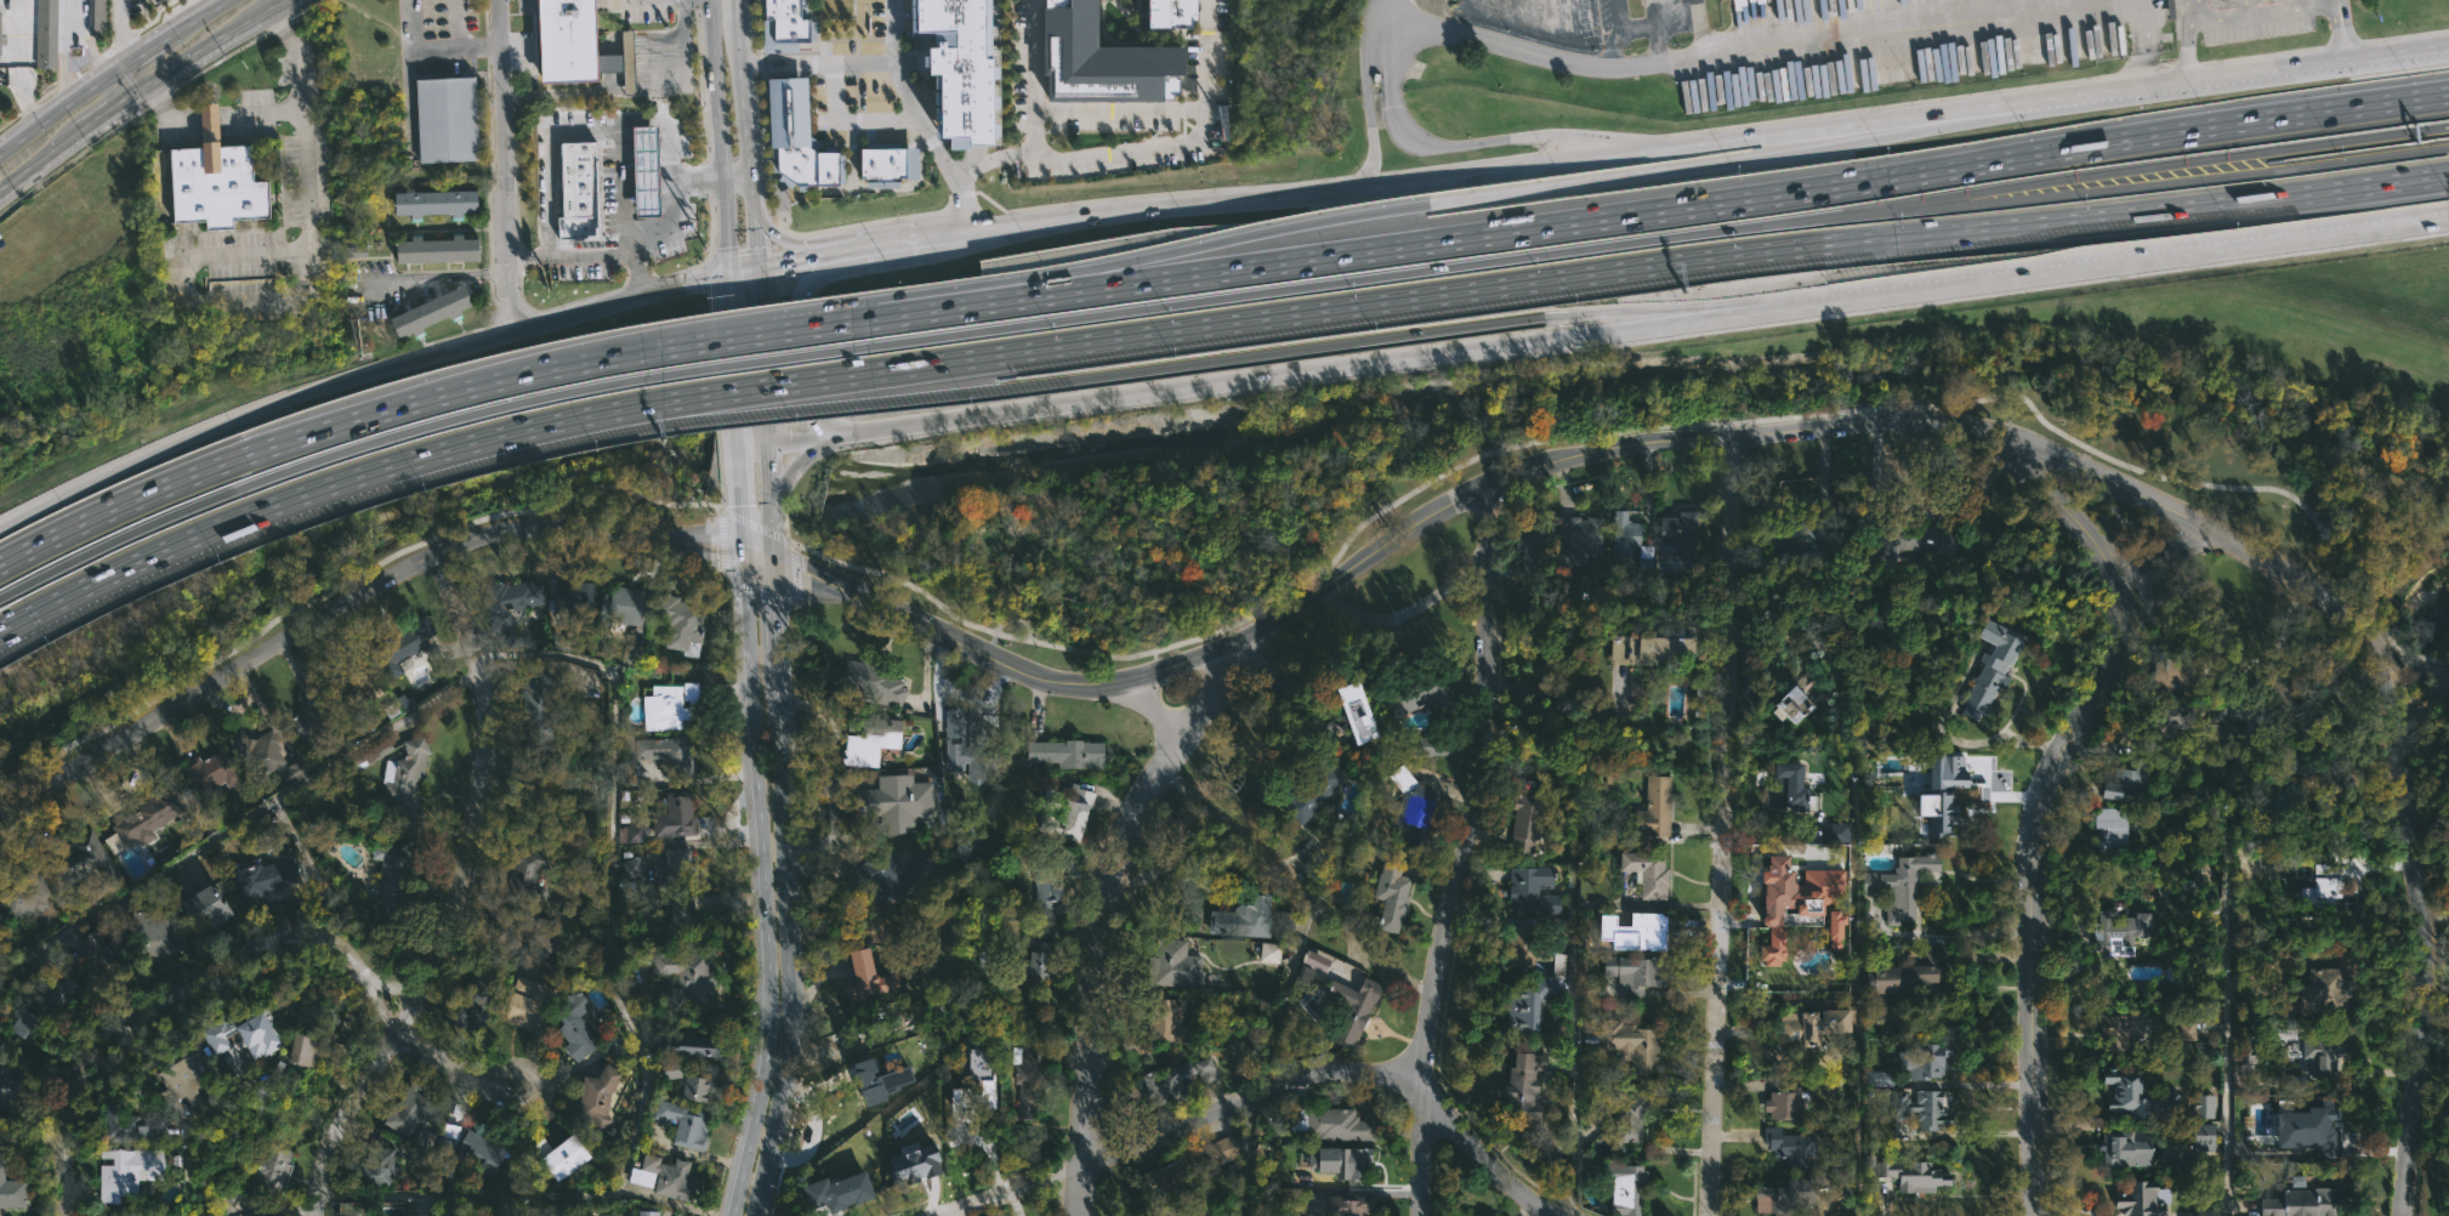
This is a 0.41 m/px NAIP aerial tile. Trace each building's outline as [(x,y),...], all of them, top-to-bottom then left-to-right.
[(34,68),(34,0),(55,0),(56,68),(53,68),(34,68)] [(87,34),(88,0),(105,0),(104,34),(87,34)] [(536,39),(535,0),(593,0),(593,11),(595,56),(620,55),(619,32),(632,32),(635,93),(621,93),(621,73),(604,73),(604,78),(542,80),(542,75),(539,75),(538,50),(523,51),(523,39),(536,39)] [(798,53),(798,43),(817,42),(816,20),(802,20),(801,0),(759,0),(759,7),(762,7),(764,54),(798,53)] [(914,33),(914,0),(998,0),(999,143),(939,144),(939,74),(926,74),(925,33),(914,33)] [(1045,100),(1046,0),(1097,0),(1096,44),(1178,45),(1178,101),(1045,100)] [(1143,28),(1143,0),(1193,0),(1193,28),(1143,28)] [(769,78),(808,74),(812,136),(825,146),(840,146),(840,183),(800,186),(777,170),(777,147),(771,144),(769,78)] [(478,159),(417,161),(414,78),(475,75),(478,159)] [(216,106),(217,140),(221,140),(221,144),(251,142),(254,180),(268,180),(271,217),(233,220),(233,227),(206,229),(205,221),(175,222),(170,147),(199,146),(197,103),(216,102),(216,106)] [(589,123),(555,123),(555,108),(589,108),(589,123)] [(659,216),(633,217),(630,125),(655,124),(659,216)] [(583,238),(583,240),(573,240),(573,238),(557,238),(557,216),(562,216),(561,142),(596,141),(597,238),(583,238)] [(862,188),(898,188),(898,180),(918,179),(918,148),(861,149),(862,188)] [(459,212),(459,216),(458,216),(458,220),(445,220),(445,212),(416,214),(416,221),(405,221),(405,214),(391,215),(391,192),(475,191),(475,211),(459,212)] [(460,234),(460,239),(477,238),(478,260),(394,262),(393,240),(407,240),(407,235),(417,235),(417,240),(449,239),(449,234),(460,234)] [(462,311),(465,314),(458,318),(456,314),(426,328),(428,331),(420,335),(417,331),(404,339),(394,318),(470,283),(478,303),(462,311)] [(1626,510),(1626,519),(1630,519),(1630,523),(1640,523),(1640,546),(1653,546),(1653,557),(1638,557),(1638,549),(1632,549),(1632,558),(1621,558),(1621,567),(1612,567),(1612,518),(1609,518),(1609,515),(1612,515),(1612,510),(1626,510)] [(1677,545),(1655,545),(1657,517),(1675,517),(1676,511),(1695,512),(1695,525),(1692,525),(1691,545),(1677,545)] [(1579,519),(1585,519),(1585,516),(1604,517),(1603,553),(1555,551),(1556,516),(1579,516),(1579,519)] [(1766,519),(1766,540),(1833,538),(1833,518),(1766,519)] [(1917,521),(1945,527),(1945,532),(1961,536),(1954,561),(1900,545),(1891,567),(1864,555),(1877,523),(1908,538),(1911,524),(1915,525),(1917,521)] [(1540,525),(1540,585),(1521,585),(1521,551),(1512,551),(1513,546),(1511,546),(1511,535),(1529,534),(1529,525),(1540,525)] [(542,579),(549,603),(512,612),(518,636),(496,641),(484,591),(488,590),(489,586),(504,583),(505,584),(508,583),(510,585),(542,579)] [(597,584),(595,616),(556,613),(557,587),(574,589),(575,581),(597,584)] [(648,593),(643,626),(604,621),(609,585),(648,590),(648,593)] [(681,601),(688,602),(689,598),(711,603),(709,618),(706,618),(703,631),(706,632),(705,637),(704,636),(699,659),(686,657),(686,650),(660,646),(664,626),(658,625),(664,593),(682,597),(681,601)] [(433,635),(420,644),(422,649),(400,664),(405,672),(392,681),(387,674),(383,676),(368,652),(392,636),(394,638),(427,614),(438,631),(433,635)] [(2032,643),(2013,680),(2021,684),(2015,697),(2008,694),(1993,727),(1973,717),(1977,710),(1974,709),(1994,670),(1988,666),(1993,658),(1998,660),(2002,650),(1984,642),(1993,624),(2032,643)] [(553,649),(570,650),(570,633),(553,632),(553,649)] [(1608,665),(1601,665),(1601,636),(1681,637),(1681,657),(1653,657),(1653,666),(1608,665)] [(862,658),(896,675),(894,677),(907,682),(904,687),(910,691),(900,712),(843,701),(851,659),(859,661),(862,658)] [(2209,659),(2207,697),(2148,695),(2149,670),(2152,670),(2153,660),(2161,660),(2161,658),(2209,659)] [(369,664),(379,680),(341,704),(330,687),(341,681),(336,672),(350,665),(354,674),(369,664)] [(556,751),(522,751),(523,680),(539,680),(539,666),(561,666),(559,689),(556,689),(556,751)] [(1431,672),(1432,675),(1436,674),(1448,704),(1434,710),(1430,700),(1392,717),(1382,694),(1402,686),(1399,682),(1408,678),(1409,681),(1431,672)] [(1343,680),(1368,735),(1345,745),(1342,740),(1335,748),(1314,731),(1324,718),(1334,727),(1336,725),(1320,689),(1343,680)] [(330,733),(319,738),(317,733),(302,741),(289,718),(309,706),(302,693),(318,683),(339,721),(326,727),(330,733)] [(697,731),(647,729),(647,695),(654,695),(654,686),(686,686),(686,683),(701,683),(700,700),(698,700),(697,731)] [(1772,707),(1803,739),(1813,729),(1802,717),(1813,706),(1794,686),(1772,707)] [(2160,740),(2146,740),(2146,716),(2154,716),(2154,703),(2191,703),(2191,725),(2184,726),(2184,729),(2170,729),(2170,740),(2160,740)] [(904,725),(902,749),(882,748),(880,769),(851,767),(852,752),(848,752),(851,716),(904,720),(904,725)] [(984,717),(983,752),(999,752),(999,778),(971,778),(971,769),(945,769),(947,717),(984,717)] [(273,728),(282,741),(279,744),(283,749),(282,749),(289,762),(252,782),(231,738),(245,732),(248,737),(257,739),(273,728)] [(428,762),(421,803),(428,816),(411,825),(399,803),(385,802),(388,785),(385,785),(388,760),(398,761),(398,765),(402,765),(402,760),(409,756),(405,741),(427,733),(432,752),(428,762)] [(691,735),(692,758),(695,758),(697,778),(664,779),(663,758),(642,760),(642,785),(625,785),(624,761),(637,761),(636,740),(675,739),(675,737),(691,735)] [(1427,756),(1400,756),(1400,737),(1427,737),(1427,756)] [(1079,740),(1079,743),(1106,743),(1106,768),(1056,768),(1056,762),(1023,762),(1023,741),(1059,743),(1059,739),(1079,740)] [(225,749),(242,778),(228,785),(227,783),(220,786),(222,792),(211,800),(200,780),(193,785),(182,765),(200,755),(203,761),(225,749)] [(1343,779),(1297,826),(1271,801),(1284,788),(1291,795),(1308,778),(1301,771),(1317,754),(1343,779)] [(1942,754),(1962,755),(1962,772),(1967,772),(1966,788),(1947,788),(1947,792),(1951,792),(1951,803),(1958,803),(1958,822),(1951,822),(1951,833),(1945,833),(1945,839),(1927,839),(1927,818),(1914,818),(1914,794),(1926,794),(1927,769),(1914,769),(1915,754),(1942,754)] [(2147,761),(2142,792),(2131,791),(2130,802),(2097,797),(2099,783),(2109,784),(2112,768),(2118,768),(2120,757),(2147,761)] [(307,772),(300,759),(280,770),(287,783),(307,772)] [(1767,762),(1811,763),(1811,768),(1800,768),(1799,786),(1805,786),(1803,795),(1814,796),(1813,811),(1786,809),(1786,807),(1779,806),(1779,805),(1761,803),(1762,785),(1768,785),(1769,777),(1766,777),(1767,762)] [(583,774),(578,796),(553,790),(544,842),(512,836),(522,778),(524,779),(527,763),(583,774)] [(1433,809),(1421,856),(1403,851),(1409,828),(1392,824),(1398,794),(1383,777),(1398,765),(1415,783),(1437,795),(1433,809)] [(910,775),(910,783),(920,783),(920,775),(927,775),(928,782),(931,782),(931,811),(917,812),(917,828),(880,839),(879,816),(853,817),(853,789),(875,789),(875,775),(910,775)] [(1661,775),(1686,777),(1683,835),(1672,835),(1670,830),(1646,829),(1647,811),(1659,811),(1661,775)] [(1670,776),(1646,776),(1645,810),(1635,810),(1634,836),(1669,837),(1670,776)] [(172,782),(182,797),(192,791),(199,802),(153,830),(157,837),(142,846),(138,840),(125,848),(113,826),(136,812),(133,809),(150,800),(148,796),(172,782)] [(1091,792),(1085,819),(1080,818),(1078,826),(1083,828),(1079,842),(1033,831),(1036,814),(1051,818),(1051,820),(1053,822),(1056,813),(1034,808),(1039,788),(1061,792),(1059,800),(1067,801),(1069,794),(1067,794),(1069,783),(1075,785),(1075,788),(1091,792)] [(1549,795),(1545,813),(1540,812),(1535,841),(1532,841),(1530,856),(1506,852),(1507,837),(1506,837),(1510,809),(1506,809),(1508,796),(1512,796),(1512,789),(1549,795)] [(694,814),(694,817),(697,817),(698,835),(655,837),(654,814),(669,814),(669,792),(694,791),(694,814)] [(2124,828),(2124,853),(2096,853),(2096,829),(2092,829),(2092,808),(2124,807),(2124,828)] [(279,836),(255,851),(243,830),(266,816),(279,836)] [(643,842),(644,825),(620,824),(620,842),(643,842)] [(1845,843),(1820,843),(1819,824),(1845,824),(1845,843)] [(93,829),(126,882),(112,891),(96,868),(64,887),(49,859),(66,850),(67,852),(73,848),(70,843),(93,829)] [(413,841),(422,853),(411,859),(402,909),(380,904),(383,882),(380,882),(383,860),(374,858),(376,843),(403,848),(413,841)] [(553,856),(550,869),(540,866),(536,886),(549,890),(544,911),(500,902),(505,885),(508,885),(517,848),(553,856)] [(693,848),(693,863),(699,863),(699,886),(674,885),(674,890),(657,891),(658,883),(654,883),(654,881),(646,881),(643,873),(629,881),(619,863),(640,854),(647,869),(655,868),(655,865),(666,864),(666,850),(667,848),(693,848)] [(890,868),(894,877),(900,874),(898,868),(922,856),(932,876),(874,904),(866,890),(870,887),(869,885),(857,890),(846,869),(888,848),(896,865),(890,868)] [(1057,879),(1057,902),(1049,902),(1049,917),(1032,917),(1033,853),(1076,853),(1076,874),(1057,874),(1057,879)] [(1633,853),(1632,871),(1654,873),(1653,900),(1680,900),(1681,854),(1633,853)] [(1932,853),(1932,856),(1937,856),(1937,871),(1914,871),(1914,885),(1911,885),(1911,926),(1882,925),(1883,894),(1859,894),(1859,873),(1891,874),(1891,868),(1893,868),(1893,858),(1908,858),(1908,856),(1922,856),(1922,853),(1932,853)] [(1404,898),(1399,921),(1376,916),(1380,902),(1370,899),(1381,856),(1400,860),(1397,876),(1408,879),(1403,897),(1404,898)] [(1778,857),(1778,865),(1796,864),(1796,885),(1808,885),(1808,896),(1822,896),(1822,916),(1795,916),(1795,909),(1760,909),(1760,882),(1763,882),(1762,874),(1760,874),(1761,856),(1778,857)] [(261,857),(263,868),(292,859),(300,882),(266,892),(267,896),(244,903),(235,873),(237,871),(234,864),(261,857)] [(52,907),(38,915),(34,911),(19,920),(5,894),(25,882),(19,871),(35,862),(55,894),(47,899),(52,907)] [(2337,903),(2300,903),(2300,888),(2313,888),(2313,866),(2337,866),(2337,903)] [(1535,885),(1535,894),(1558,894),(1558,913),(1510,913),(1510,868),(1549,868),(1549,885),(1535,885)] [(216,885),(220,890),(222,888),(231,899),(227,902),(234,913),(215,926),(206,915),(199,919),(188,903),(216,885)] [(1267,894),(1267,938),(1204,934),(1205,911),(1229,913),(1229,909),(1234,905),(1246,904),(1246,891),(1267,892),(1267,894)] [(699,905),(699,915),(716,915),(717,939),(664,941),(664,922),(674,922),(672,900),(699,899),(699,905)] [(556,928),(566,941),(564,942),(567,947),(547,958),(535,938),(524,936),(521,950),(491,943),(501,908),(557,922),(556,928)] [(1828,909),(1829,950),(1843,950),(1842,909),(1828,909)] [(2108,911),(2108,916),(2132,917),(2132,914),(2146,914),(2146,936),(2131,936),(2131,956),(2106,956),(2106,951),(2097,951),(2097,943),(2092,943),(2092,930),(2097,930),(2097,910),(2108,911)] [(169,911),(169,920),(172,920),(172,930),(170,931),(171,942),(188,942),(189,953),(176,953),(176,956),(144,958),(143,941),(136,941),(133,913),(169,911)] [(1659,913),(1659,922),(1664,922),(1664,941),(1659,941),(1659,949),(1633,945),(1633,943),(1614,942),(1614,930),(1612,930),(1612,927),(1607,927),(1607,917),(1613,917),(1613,911),(1659,913)] [(1534,925),(1534,943),(1549,943),(1549,960),(1534,960),(1534,968),(1508,968),(1508,953),(1504,953),(1505,937),(1510,937),(1510,925),(1534,925)] [(1049,967),(1047,981),(1024,978),(1027,947),(1021,947),(1022,927),(1041,928),(1040,943),(1050,943),(1049,967)] [(112,948),(120,949),(120,947),(131,949),(129,967),(103,982),(87,979),(90,958),(92,956),(83,942),(101,931),(112,948)] [(1201,956),(1200,973),(1195,973),(1194,989),(1149,985),(1150,974),(1144,973),(1146,956),(1150,956),(1152,939),(1186,942),(1184,955),(1201,956)] [(1281,944),(1261,942),(1259,961),(1279,964),(1281,944)] [(860,949),(868,978),(890,973),(893,990),(841,1002),(839,988),(848,985),(841,953),(860,949)] [(1302,963),(1326,972),(1331,959),(1306,951),(1302,963)] [(1924,990),(1924,1004),(1893,1004),(1893,994),(1864,995),(1864,967),(1922,966),(1922,953),(1934,953),(1936,983),(1924,983),(1924,990)] [(714,966),(714,974),(721,974),(721,985),(716,985),(716,1006),(686,1007),(686,998),(681,998),(674,989),(674,976),(660,976),(659,955),(718,954),(718,966),(714,966)] [(1663,960),(1661,987),(1640,987),(1640,999),(1626,998),(1626,989),(1621,989),(1615,982),(1615,974),(1601,974),(1601,956),(1663,960)] [(512,965),(508,979),(499,977),(493,989),(496,991),(487,1006),(491,1008),(476,1034),(449,1018),(460,996),(462,998),(476,978),(479,979),(483,959),(512,965)] [(2340,961),(2340,982),(2351,982),(2352,1011),(2322,1012),(2322,1016),(2294,1016),(2294,988),(2308,987),(2308,974),(2301,974),(2297,971),(2297,966),(2302,962),(2340,961)] [(1294,980),(1307,987),(1316,970),(1303,963),(1294,980)] [(559,990),(545,1032),(528,1025),(527,1029),(502,1021),(518,976),(559,990)] [(75,977),(89,994),(53,1022),(30,991),(46,981),(55,993),(75,977)] [(1379,987),(1347,1052),(1326,1042),(1343,1007),(1320,996),(1328,979),(1353,991),(1359,977),(1379,987)] [(1534,1033),(1500,1032),(1501,979),(1553,979),(1553,1002),(1534,1002),(1534,1033)] [(586,1057),(579,1062),(567,1046),(570,1044),(559,1029),(566,1024),(556,1011),(583,991),(593,1006),(581,1015),(603,1044),(586,1057)] [(1155,1000),(1182,999),(1181,1044),(1143,1042),(1144,1007),(1142,1007),(1142,993),(1155,993),(1155,1000)] [(45,1023),(28,1046),(12,1035),(21,1024),(18,1023),(27,1010),(45,1023)] [(1816,1035),(1817,1047),(1797,1049),(1797,1041),(1779,1042),(1777,1015),(1848,1010),(1851,1033),(1816,1035)] [(275,1012),(297,1051),(267,1069),(254,1046),(227,1062),(214,1036),(238,1023),(240,1027),(257,1017),(260,1021),(275,1012)] [(202,1032),(214,1056),(231,1047),(225,1035),(237,1029),(231,1017),(202,1032)] [(2124,1017),(2124,1023),(2131,1023),(2131,1055),(2101,1055),(2102,1017),(2124,1017)] [(1618,1022),(1618,1025),(1632,1025),(1632,1029),(1655,1029),(1655,1052),(1658,1052),(1658,1063),(1655,1063),(1655,1080),(1626,1079),(1626,1061),(1614,1061),(1614,1052),(1597,1052),(1597,1021),(1618,1022)] [(2195,1040),(2195,1021),(2178,1021),(2179,1040),(2195,1040)] [(288,1063),(314,1068),(320,1039),(294,1034),(288,1063)] [(731,1040),(729,1061),(670,1056),(671,1036),(731,1040)] [(351,1046),(348,1063),(330,1059),(328,1073),(305,1069),(308,1039),(351,1046)] [(2343,1041),(2342,1080),(2308,1079),(2308,1059),(2300,1059),(2300,1057),(2299,1057),(2300,1040),(2343,1041)] [(1941,1070),(1941,1078),(1926,1078),(1926,1081),(1907,1079),(1907,1070),(1890,1070),(1890,1087),(1868,1086),(1868,1072),(1870,1072),(1870,1070),(1886,1072),(1886,1066),(1896,1064),(1896,1051),(1909,1051),(1909,1044),(1948,1044),(1948,1070),(1941,1070)] [(2255,1063),(2254,1045),(2239,1046),(2240,1064),(2255,1063)] [(1039,1068),(1036,1101),(1018,1099),(1018,1084),(1012,1084),(1013,1064),(1008,1064),(1010,1047),(1040,1050),(1039,1068)] [(210,1095),(216,1107),(204,1114),(194,1098),(180,1107),(163,1076),(210,1049),(231,1084),(210,1095)] [(993,1049),(969,1049),(969,1082),(977,1083),(977,1090),(951,1090),(951,1108),(992,1109),(993,1049)] [(1544,1069),(1544,1072),(1533,1072),(1533,1079),(1536,1079),(1536,1093),(1532,1093),(1532,1103),(1538,1103),(1536,1120),(1527,1120),(1525,1127),(1502,1126),(1505,1072),(1508,1072),(1508,1055),(1545,1056),(1544,1069)] [(1205,1057),(1215,1081),(1142,1110),(1131,1083),(1169,1067),(1170,1072),(1205,1057)] [(879,1076),(873,1058),(853,1064),(865,1105),(885,1099),(883,1092),(913,1083),(909,1067),(879,1076)] [(663,1078),(680,1078),(680,1062),(663,1061),(663,1078)] [(626,1073),(612,1095),(608,1115),(613,1120),(598,1132),(578,1120),(587,1076),(601,1078),(610,1064),(626,1073)] [(21,1116),(0,1112),(0,1093),(5,1069),(29,1074),(21,1116)] [(2140,1070),(2140,1079),(2152,1079),(2152,1091),(2165,1091),(2165,1092),(2167,1092),(2171,1090),(2178,1099),(2175,1103),(2174,1113),(2170,1113),(2169,1120),(2129,1120),(2129,1112),(2106,1112),(2107,1099),(2112,1099),(2113,1084),(2102,1084),(2102,1070),(2140,1070)] [(722,1084),(716,1110),(688,1103),(695,1076),(722,1084)] [(1790,1084),(1790,1086),(1799,1086),(1799,1118),(1768,1118),(1768,1112),(1762,1112),(1762,1099),(1768,1099),(1768,1092),(1772,1092),(1772,1079),(1790,1079),(1790,1084)] [(419,1096),(424,1098),(427,1095),(438,1103),(413,1141),(382,1119),(410,1080),(424,1089),(419,1096)] [(1942,1091),(1942,1103),(1938,1103),(1938,1108),(1944,1108),(1944,1114),(1950,1114),(1950,1126),(1937,1126),(1937,1130),(1916,1130),(1916,1112),(1908,1112),(1908,1116),(1893,1115),(1893,1092),(1908,1092),(1908,1102),(1914,1102),(1914,1091),(1942,1091)] [(1648,1109),(1648,1124),(1641,1124),(1641,1143),(1613,1143),(1613,1115),(1585,1115),(1585,1097),(1612,1098),(1612,1093),(1648,1093),(1648,1109)] [(2213,1095),(2193,1095),(2194,1118),(2213,1118),(2213,1095)] [(866,1096),(876,1109),(870,1113),(885,1131),(893,1125),(905,1142),(877,1164),(868,1152),(874,1147),(869,1140),(864,1143),(853,1129),(859,1124),(847,1108),(859,1097),(860,1099),(866,1096)] [(716,1116),(710,1140),(712,1140),(708,1150),(677,1141),(683,1119),(676,1116),(675,1121),(648,1113),(653,1097),(716,1116)] [(2295,1103),(2295,1106),(2305,1106),(2305,1137),(2271,1137),(2271,1126),(2261,1126),(2261,1102),(2295,1103)] [(1371,1119),(1371,1138),(1301,1137),(1302,1106),(1352,1107),(1352,1114),(1357,1114),(1357,1119),(1371,1119)] [(150,1133),(150,1142),(142,1141),(142,1147),(119,1146),(120,1141),(117,1141),(118,1107),(152,1109),(150,1133)] [(951,1145),(969,1145),(968,1107),(950,1108),(951,1145)] [(1780,1126),(1780,1133),(1797,1133),(1797,1141),(1814,1142),(1814,1166),(1783,1166),(1784,1158),(1777,1157),(1778,1148),(1763,1148),(1763,1125),(1780,1126)] [(2210,1126),(2209,1153),(2189,1152),(2189,1125),(2210,1126)] [(434,1135),(421,1167),(408,1161),(422,1129),(434,1135)] [(471,1129),(494,1143),(499,1135),(513,1143),(490,1181),(473,1170),(479,1161),(458,1149),(471,1129)] [(2147,1130),(2147,1148),(2149,1148),(2149,1158),(2147,1158),(2147,1167),(2099,1166),(2099,1152),(2093,1152),(2093,1142),(2099,1142),(2097,1130),(2101,1130),(2101,1132),(2130,1132),(2130,1130),(2147,1130)] [(576,1132),(593,1155),(562,1181),(535,1146),(547,1136),(556,1148),(576,1132)] [(1209,1174),(1166,1191),(1163,1181),(1154,1184),(1149,1171),(1175,1160),(1174,1158),(1233,1133),(1241,1155),(1208,1170),(1209,1174)] [(296,1153),(291,1166),(295,1167),(290,1186),(284,1183),(279,1198),(254,1189),(262,1157),(263,1158),(268,1144),(296,1153)] [(942,1174),(934,1144),(887,1158),(896,1187),(942,1174)] [(397,1149),(394,1184),(362,1181),(363,1161),(368,1161),(369,1153),(373,1154),(374,1146),(397,1147),(397,1149)] [(1362,1147),(1360,1181),(1345,1181),(1345,1166),(1325,1166),(1325,1150),(1345,1150),(1345,1147),(1362,1147)] [(664,1161),(665,1160),(678,1165),(681,1155),(697,1160),(691,1178),(694,1184),(700,1187),(695,1201),(658,1191),(663,1172),(660,1172),(655,1187),(641,1183),(649,1152),(665,1157),(664,1161)] [(456,1186),(430,1187),(436,1153),(461,1165),(456,1186)] [(174,1159),(172,1186),(148,1184),(147,1209),(107,1206),(109,1155),(174,1159)] [(1931,1160),(1931,1167),(1939,1167),(1939,1172),(1950,1172),(1950,1184),(1934,1184),(1934,1192),(1898,1192),(1898,1176),(1876,1176),(1876,1160),(1900,1160),(1900,1163),(1908,1163),(1908,1160),(1931,1160)] [(1646,1180),(1642,1180),(1641,1215),(1608,1214),(1609,1177),(1602,1177),(1603,1163),(1642,1164),(1642,1170),(1646,1170),(1646,1180)] [(34,1206),(0,1206),(0,1164),(13,1164),(13,1175),(34,1175),(34,1206)] [(826,1177),(801,1186),(810,1209),(826,1204),(829,1213),(875,1197),(865,1170),(828,1183),(826,1177)] [(1811,1177),(1811,1215),(1796,1215),(1796,1203),(1788,1201),(1788,1215),(1773,1215),(1773,1212),(1754,1211),(1752,1186),(1784,1184),(1784,1177),(1811,1177)] [(2163,1203),(2164,1215),(2128,1215),(2127,1214),(2123,1210),(2113,1210),(2113,1194),(2126,1194),(2126,1182),(2155,1181),(2155,1198),(2155,1203),(2163,1203)] [(2334,1188),(2334,1215),(2258,1215),(2258,1199),(2280,1199),(2280,1191),(2313,1191),(2313,1188),(2334,1188)] [(1370,1197),(1369,1215),(1320,1215),(1320,1194),(1339,1194),(1339,1198),(1348,1198),(1348,1194),(1370,1194),(1370,1197)]
